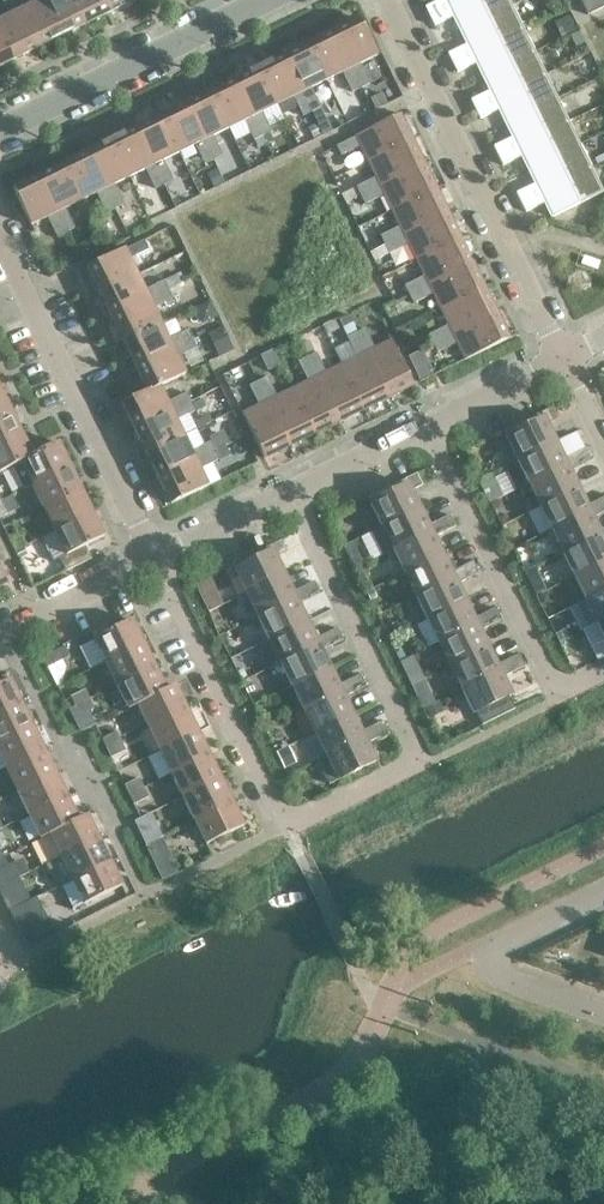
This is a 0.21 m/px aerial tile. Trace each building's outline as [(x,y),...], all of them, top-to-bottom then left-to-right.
[(13,0),(2,0),(9,16),(0,20),(0,36),(12,60),(36,48),(13,0)] [(36,48),(61,36),(43,0),(41,0),(27,7),(24,0),(13,0),(36,48)] [(74,0),(43,0),(61,36),(85,24),(74,0)] [(85,24),(110,12),(104,0),(74,0),(85,24)] [(134,0),(104,0),(110,12),(135,0),(134,0)] [(430,16),(463,0),(439,0),(425,7),(430,16)] [(509,0),(463,0),(430,16),(434,26),(454,16),(460,30),(512,5),(509,0)] [(588,15),(603,7),(603,0),(581,0),(588,15)] [(523,28),(512,5),(460,30),(467,44),(448,53),(453,63),(523,28)] [(571,13),(556,20),(564,36),(579,28),(571,13)] [(377,55),(359,18),(333,31),(361,88),(369,83),(360,64),(377,55)] [(534,51),(523,28),(453,63),(457,72),(476,63),(483,77),(534,51)] [(580,30),(570,35),(576,46),(585,42),(580,30)] [(361,88),(333,31),(308,43),(327,80),(342,72),(352,92),(361,88)] [(12,60),(0,36),(0,66),(12,60)] [(327,80),(308,43),(284,55),(312,112),(320,107),(311,88),(327,80)] [(546,75),(534,51),(483,77),(490,90),(471,100),(475,109),(546,75)] [(312,112),(284,55),(259,67),(277,104),(293,96),(303,116),(312,112)] [(277,104),(259,67),(235,79),(262,136),(271,131),(262,112),(277,104)] [(557,98),(546,75),(475,109),(480,119),(499,109),(506,123),(557,98)] [(262,136),(235,79),(210,91),(228,128),(244,120),(254,140),(262,136)] [(228,128),(210,91),(186,103),(213,160),(222,155),(213,136),(228,128)] [(383,91),(371,97),(377,109),(389,103),(383,91)] [(569,121),(557,98),(506,123),(513,137),(494,146),(498,156),(569,121)] [(213,160),(186,103),(161,115),(179,152),(195,144),(205,164),(213,160)] [(413,139),(400,114),(356,136),(356,137),(336,146),(341,155),(360,146),(368,161),(413,139)] [(179,152),(161,115),(136,128),(164,184),(173,180),(163,160),(179,152)] [(325,116),(316,120),(323,134),(332,130),(325,116)] [(580,144),(569,121),(498,156),(503,165),(522,156),(529,169),(580,144)] [(164,184),(136,128),(111,140),(130,177),(145,169),(155,188),(164,184)] [(425,164),(413,139),(368,161),(376,177),(356,187),(361,195),(425,164)] [(130,177),(111,140),(87,152),(115,208),(123,204),(114,184),(130,177)] [(591,168),(580,144),(529,169),(535,183),(516,193),(521,202),(591,168)] [(115,208),(87,152),(62,164),(81,201),(96,193),(106,212),(115,208)] [(594,159),(597,164),(603,160),(603,154),(594,159)] [(81,201),(62,164),(38,176),(66,232),(74,228),(65,208),(81,201)] [(437,189),(425,164),(361,195),(365,204),(384,195),(392,210),(437,189)] [(603,192),(591,168),(521,202),(526,212),(545,202),(552,217),(603,192)] [(66,232),(38,176),(12,188),(30,225),(47,217),(57,237),(66,232)] [(449,213),(437,189),(392,210),(400,226),(380,236),(385,245),(449,213)] [(461,238),(449,213),(385,245),(389,253),(408,244),(416,260),(461,238)] [(473,263),(461,238),(416,260),(424,276),(405,286),(409,294),(473,263)] [(124,250),(124,249),(87,267),(99,293),(136,275),(129,259),(148,249),(144,240),(124,250)] [(485,287),(473,263),(409,294),(413,303),(433,294),(441,309),(485,287)] [(144,290),(136,275),(99,293),(111,317),(168,290),(164,281),(144,290)] [(497,312),(485,287),(441,309),(448,325),(429,335),(433,343),(497,312)] [(172,298),(168,290),(111,317),(123,342),(160,324),(153,308),(172,298)] [(210,301),(196,307),(201,318),(207,320),(217,316),(210,301)] [(510,338),(497,312),(433,343),(437,352),(457,343),(465,359),(510,338)] [(168,340),(160,324),(123,342),(135,367),(192,339),(188,330),(168,340)] [(222,325),(208,332),(220,356),(233,349),(222,325)] [(365,329),(356,333),(388,397),(413,385),(392,340),(374,348),(365,329)] [(388,397),(356,333),(347,337),(357,357),(341,365),(363,409),(388,397)] [(196,348),(192,339),(135,367),(147,391),(159,385),(159,387),(185,374),(177,357),(196,348)] [(309,341),(303,344),(309,356),(315,353),(309,341)] [(309,356),(307,357),(338,422),(363,409),(341,365),(325,372),(316,353),(315,353),(309,356)] [(424,354),(410,360),(420,381),(434,374),(424,354)] [(338,422),(307,357),(298,362),(308,381),(292,389),(315,433),(338,422)] [(267,377),(258,381),(290,446),(315,433),(292,389),(276,397),(267,377)] [(290,446),(258,381),(249,386),(259,405),(242,413),(264,458),(290,446)] [(159,385),(147,391),(121,403),(134,429),(191,401),(187,392),(167,402),(159,387),(159,385)] [(0,390),(0,414),(9,409),(0,390)] [(195,410),(191,401),(134,429),(146,454),(183,435),(176,420),(195,410)] [(506,436),(518,460),(555,441),(547,424),(558,419),(552,407),(541,413),(543,418),(506,436)] [(9,409),(0,414),(0,442),(21,432),(9,409)] [(21,432),(0,442),(0,472),(20,462),(20,461),(32,456),(32,455),(21,432)] [(191,451),(183,435),(146,454),(158,478),(215,450),(210,442),(191,451)] [(564,459),(555,441),(518,460),(529,483),(567,465),(564,459)] [(58,442),(32,455),(32,456),(20,461),(20,462),(32,485),(69,466),(58,442)] [(226,445),(215,450),(219,459),(220,461),(232,455),(226,445)] [(585,448),(574,454),(580,466),(591,460),(585,448)] [(219,459),(215,450),(158,478),(171,504),(208,486),(199,469),(219,459)] [(580,466),(574,454),(564,459),(567,465),(529,483),(540,507),(578,488),(570,471),(580,466)] [(81,489),(69,466),(32,485),(43,508),(81,489)] [(493,473),(480,480),(490,501),(503,495),(493,473)] [(422,485),(416,474),(405,479),(408,484),(370,502),(382,527),(420,508),(411,491),(422,485)] [(587,505),(578,488),(540,507),(552,530),(590,511),(587,505)] [(92,513),(81,489),(43,508),(54,531),(92,513)] [(603,512),(597,500),(587,505),(590,511),(552,530),(563,553),(601,535),(592,517),(603,512)] [(428,525),(420,508),(382,527),(371,532),(383,555),(393,550),(431,531),(428,525)] [(104,537),(92,513),(54,531),(66,555),(59,558),(65,571),(91,558),(85,546),(104,537)] [(450,515),(439,520),(445,532),(456,527),(450,515)] [(445,532),(439,520),(428,525),(431,531),(393,550),(405,573),(443,555),(434,537),(445,532)] [(17,533),(8,537),(15,551),(24,546),(17,533)] [(601,535),(563,553),(574,576),(603,562),(603,541),(601,535)] [(0,538),(0,564),(10,559),(0,538)] [(286,552),(281,540),(270,545),(272,551),(234,569),(246,593),(284,575),(276,557),(286,552)] [(22,548),(15,551),(19,558),(26,554),(22,548)] [(360,554),(351,559),(355,567),(364,563),(360,554)] [(451,572),(443,555),(405,573),(416,596),(454,578),(451,572)] [(473,561),(462,567),(467,579),(478,573),(473,561)] [(574,576),(586,600),(603,591),(603,562),(574,576)] [(467,579),(462,567),(451,572),(454,578),(416,596),(427,620),(465,601),(457,584),(467,579)] [(293,592),(284,575),(246,593),(258,616),(296,598),(293,592)] [(542,578),(530,583),(536,594),(548,588),(542,578)] [(314,581),(303,587),(309,599),(320,593),(314,581)] [(309,599),(303,587),(293,592),(296,598),(258,616),(269,640),(307,621),(299,604),(309,599)] [(373,590),(367,593),(370,600),(377,597),(373,590)] [(586,600),(597,623),(603,620),(603,591),(586,600)] [(215,593),(202,599),(208,612),(221,606),(215,593)] [(474,618),(465,601),(427,620),(439,643),(477,624),(474,618)] [(495,608),(484,613),(490,625),(501,620),(495,608)] [(490,625),(484,613),(474,618),(477,624),(439,643),(450,666),(488,648),(480,630),(490,625)] [(107,632),(104,625),(102,622),(86,630),(91,639),(94,638),(105,662),(143,644),(131,620),(107,632)] [(316,638),(307,621),(269,640),(280,663),(319,644),(316,638)] [(337,628),(326,633),(332,645),(343,640),(337,628)] [(565,628),(555,633),(559,642),(569,637),(565,628)] [(332,645),(326,633),(316,638),(319,644),(280,663),(292,686),(330,668),(321,650),(332,645)] [(154,667),(143,644),(105,662),(117,685),(154,667)] [(64,647),(49,654),(54,663),(68,657),(64,647)] [(497,665),(488,648),(450,666),(462,689),(500,671),(497,665)] [(518,654),(507,660),(513,672),(524,666),(518,654)] [(513,672),(507,660),(497,665),(500,671),(462,689),(473,713),(476,712),(482,725),(515,709),(509,696),(511,695),(503,677),(513,672)] [(166,690),(154,667),(117,685),(128,709),(137,705),(137,704),(166,690)] [(338,685),(330,668),(292,686),(303,709),(341,691),(338,685)] [(243,669),(238,671),(242,679),(246,676),(243,669)] [(360,674),(349,680),(355,692),(366,686),(360,674)] [(21,704),(9,679),(0,684),(0,714),(21,704)] [(355,692),(349,680),(338,685),(341,691),(303,709),(315,733),(353,714),(344,697),(355,692)] [(250,682),(244,685),(248,693),(254,690),(250,682)] [(186,709),(175,685),(166,690),(137,704),(137,705),(148,727),(186,709)] [(70,696),(75,706),(89,699),(84,689),(70,696)] [(426,695),(419,699),(423,708),(435,702),(433,698),(426,695)] [(94,708),(89,699),(75,706),(80,715),(94,708)] [(439,702),(426,709),(430,718),(443,712),(439,702)] [(21,704),(0,714),(0,742),(32,727),(21,704)] [(198,732),(186,709),(148,727),(160,751),(198,732)] [(361,732),(353,714),(315,733),(326,756),(364,737),(361,732)] [(383,721),(372,726),(377,738),(388,733),(383,721)] [(377,738),(372,726),(361,732),(364,737),(326,756),(338,780),(376,762),(367,743),(377,738)] [(32,727),(0,742),(0,756),(6,768),(44,750),(32,727)] [(116,732),(102,739),(106,748),(120,741),(116,732)] [(209,756),(198,732),(160,751),(171,774),(209,756)] [(125,751),(120,741),(106,748),(111,758),(125,751)] [(288,747),(277,752),(285,768),(296,763),(288,747)] [(55,773),(44,750),(6,768),(17,792),(55,773)] [(220,779),(209,756),(171,774),(183,797),(220,779)] [(67,797),(55,773),(17,792),(29,815),(67,797)] [(139,778),(124,785),(129,795),(143,788),(139,778)] [(232,802),(220,779),(183,797),(194,820),(232,802)] [(148,797),(143,788),(129,795),(134,804),(148,797)] [(78,819),(67,797),(29,815),(40,839),(49,835),(49,834),(78,820),(78,819)] [(244,826),(232,802),(194,820),(206,844),(244,826)] [(98,839),(87,815),(78,819),(78,820),(49,834),(49,835),(60,857),(98,839)] [(161,825),(147,832),(152,841),(166,834),(161,825)] [(110,862),(98,839),(60,857),(72,880),(110,862)] [(122,886),(110,862),(72,880),(61,885),(73,910),(122,886)] [(172,864),(157,871),(162,880),(177,873),(172,864)] [(6,900),(11,909),(25,902),(20,893),(6,900)] [(36,897),(25,902),(11,909),(9,910),(16,924),(43,911),(36,897)] [(557,947),(534,959),(557,967),(557,947)]
